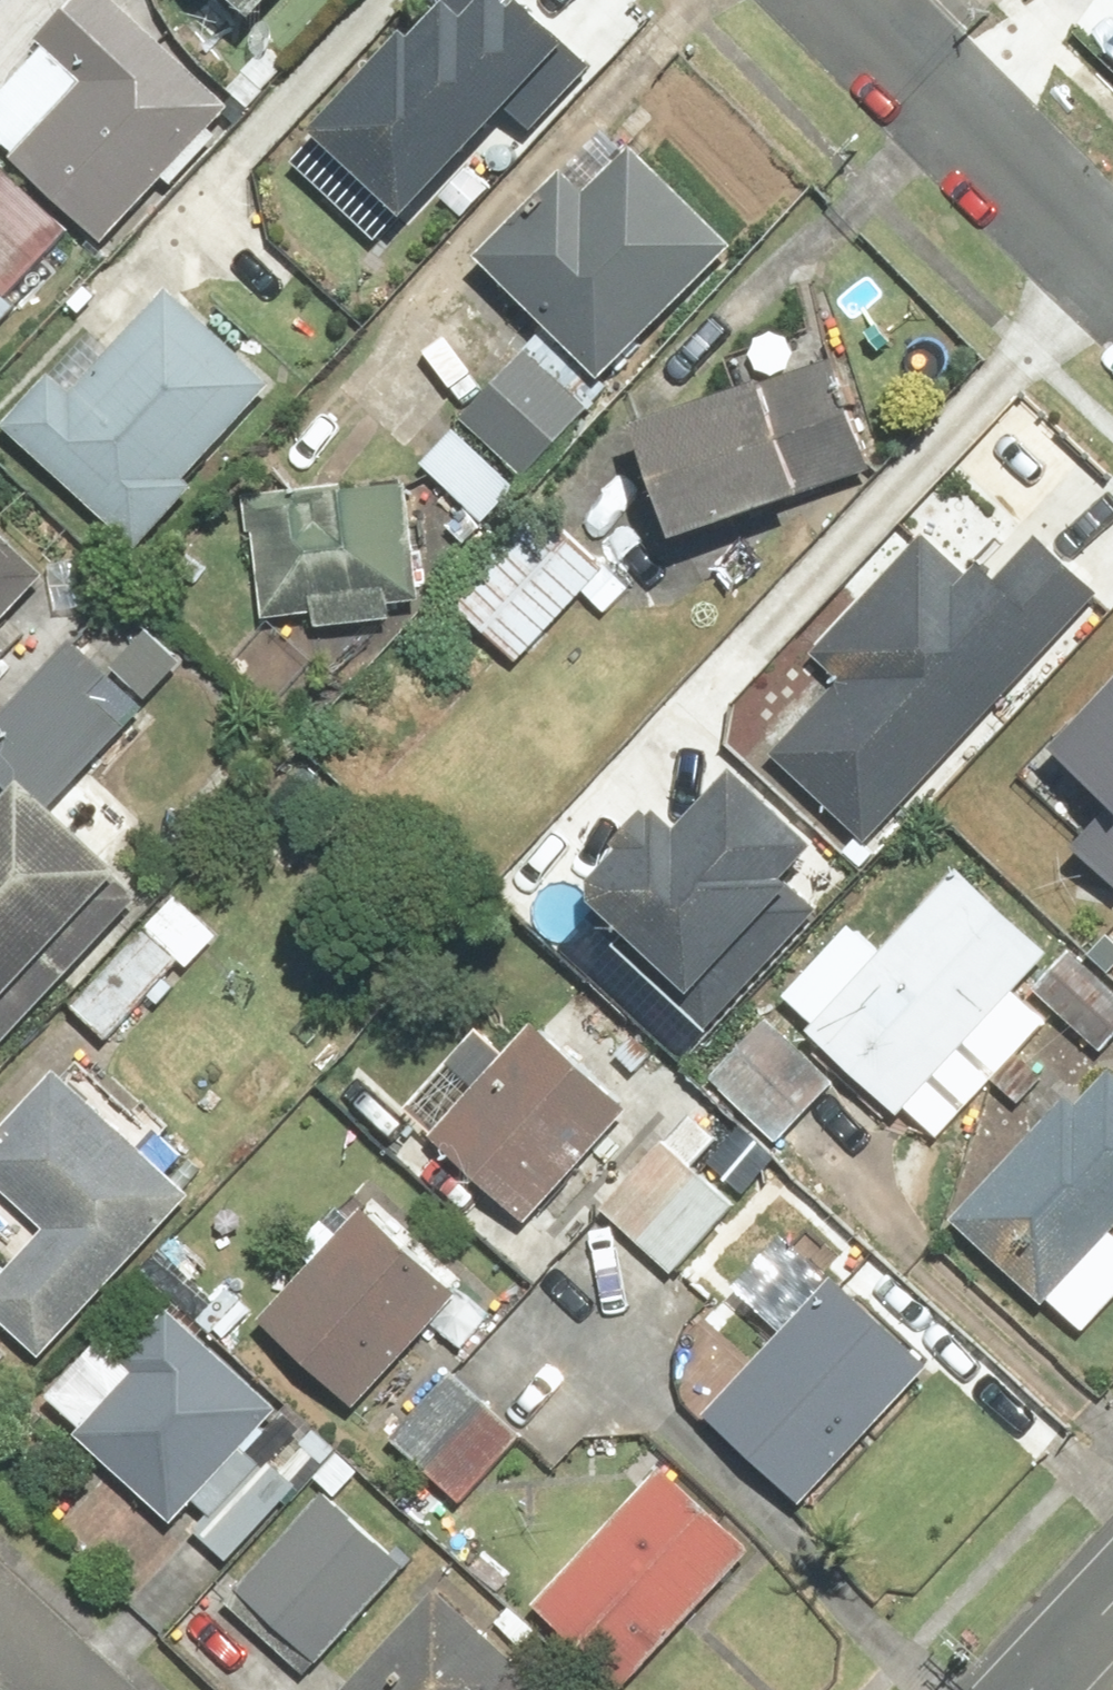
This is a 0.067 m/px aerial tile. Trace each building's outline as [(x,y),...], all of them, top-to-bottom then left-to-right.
[(134,0),(93,0),(55,42),(99,81),(30,158),(127,245),(252,106),(134,0)] [(270,23),(294,0),(248,0),(270,23)] [(317,134),(408,213),(508,98),(532,119),(592,51),(533,0),(433,0),(317,134)] [(431,449),(489,506),(745,249),(638,143),(602,180),(586,164),(497,253),(562,318),(431,449)] [(23,302),(86,228),(0,154),(0,282),(23,302)] [(198,469),(283,383),(178,279),(74,385),(56,367),(10,415),(145,548),(210,482),(198,469)] [(847,358),(658,418),(694,534),(884,474),(847,358)] [(422,472),(250,493),(267,626),(438,604),(422,472)] [(529,668),(627,568),(562,504),(431,637),(480,686),(513,652),(529,668)] [(0,513),(0,642),(64,579),(0,513)] [(1100,593),(1042,540),(1013,572),(993,553),(976,571),(932,531),(821,653),(843,673),(776,746),(877,838),(1100,593)] [(147,827),(92,776),(152,712),(80,645),(0,731),(0,769),(28,795),(0,825),(0,1048),(160,875),(129,846),(147,827)] [(1050,738),(1112,794),(1112,668),(1050,738)] [(843,850),(757,770),(705,825),(676,799),(593,888),(708,995),(843,850)] [(1076,837),(1112,870),(1112,796),(1076,837)] [(875,926),(799,1005),(915,1116),(1074,950),(976,855),(892,942),(875,926)] [(222,943),(177,898),(73,1001),(117,1046),(222,943)] [(503,1027),(419,1106),(529,1222),(649,1109),(554,1008),(518,1043),(503,1027)] [(843,1085),(775,1013),(710,1075),(778,1146),(843,1085)] [(0,1146),(0,1177),(52,1228),(0,1280),(0,1287),(61,1347),(206,1200),(74,1071),(0,1146)] [(965,1215),(1046,1299),(1112,1234),(1112,1072),(965,1215)] [(770,1184),(695,1110),(604,1203),(679,1276),(770,1184)] [(361,1392),(462,1293),(382,1212),(281,1311),(361,1392)] [(461,1369),(395,1435),(471,1512),(537,1447),(564,1474),(606,1432),(638,1464),(683,1351),(592,1259),(472,1379),(461,1369)] [(818,1495),(936,1360),(844,1280),(726,1415),(818,1495)] [(295,1408),(183,1298),(136,1347),(119,1329),(54,1395),(228,1566),(309,1484),(264,1440),(295,1408)] [(334,1488),(245,1589),(332,1665),(419,1567),(342,1499),(368,1470),(347,1451),(323,1479),(334,1488)] [(636,1687),(765,1545),(676,1464),(547,1606),(636,1687)] [(454,1585),(345,1689),(555,1689),(454,1585)]
